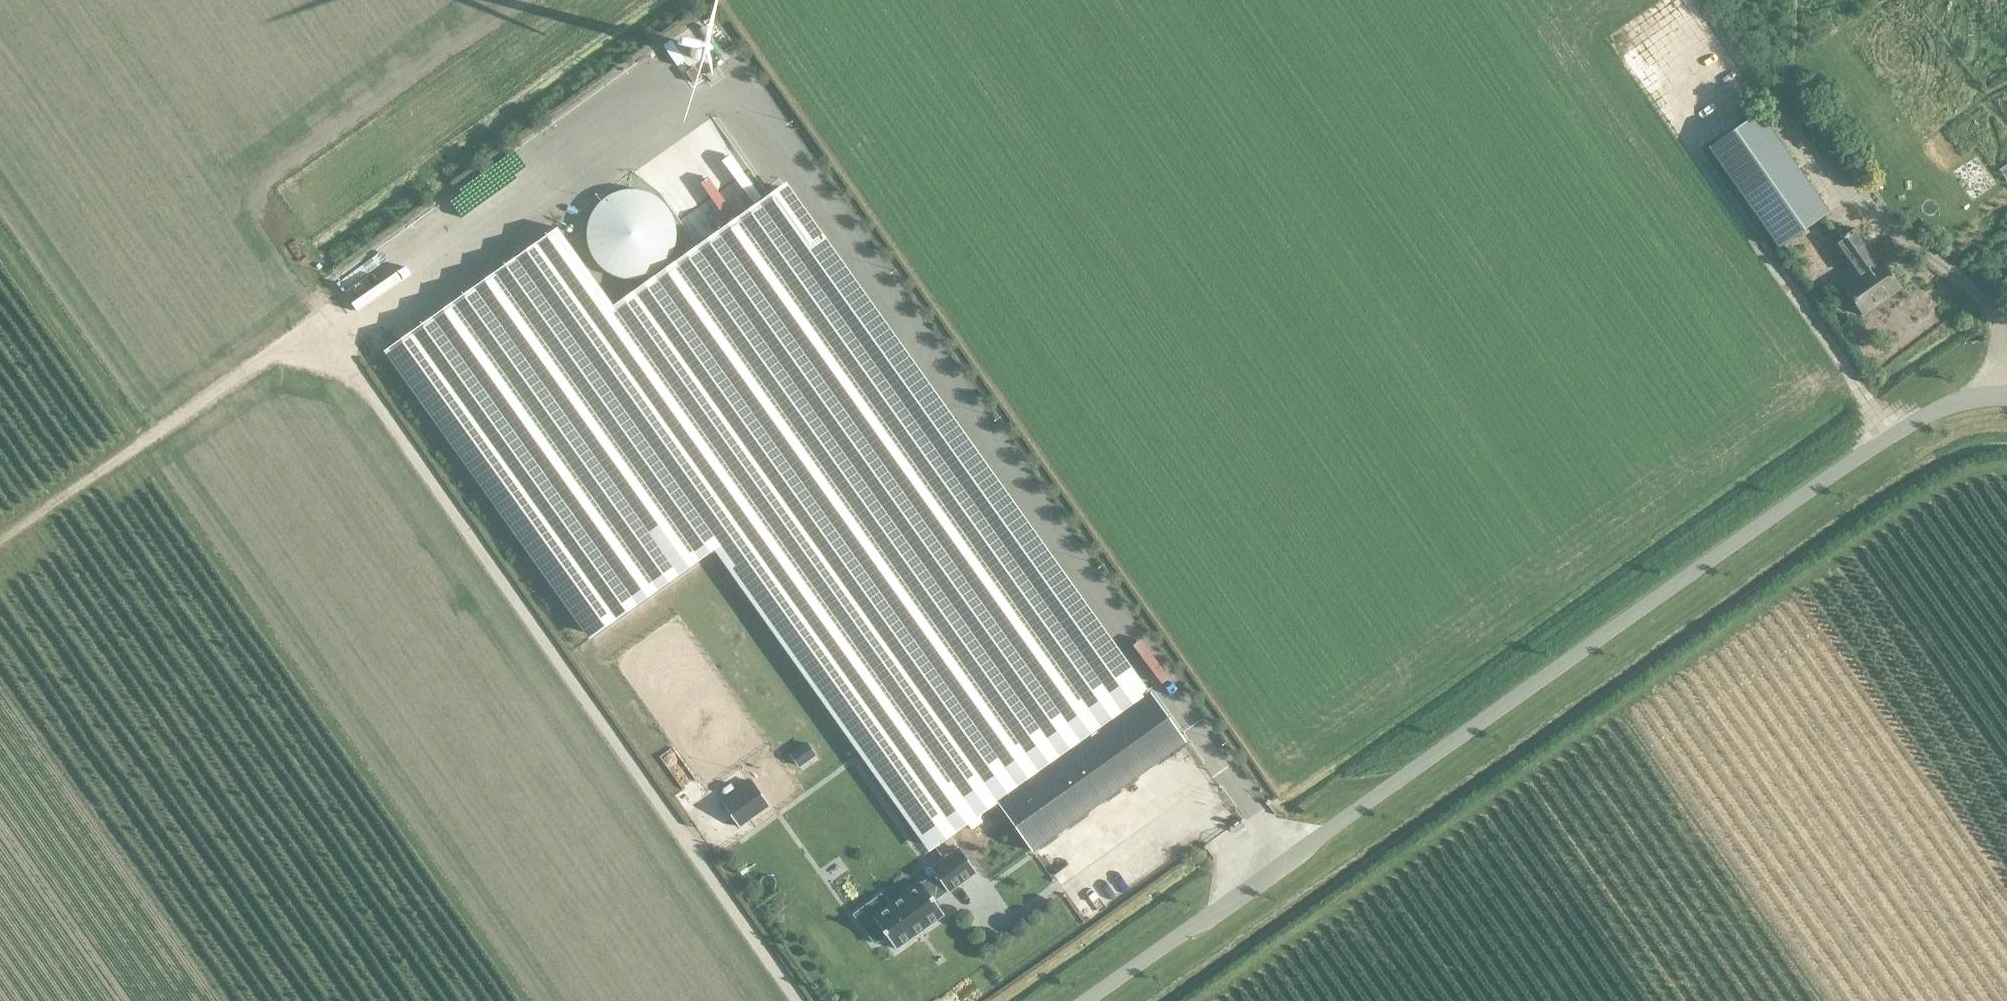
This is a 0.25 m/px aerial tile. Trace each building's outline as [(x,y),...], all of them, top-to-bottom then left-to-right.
[(1828,213),(1758,113),(1709,148),(1778,247),(1828,213)] [(794,176),(784,183),(798,205),(808,199),(794,176)] [(558,228),(511,261),(453,303),(390,348),(595,635),(720,546),(729,558),(933,846),(996,801),(1032,852),(1185,742),(1150,693),(1144,698),(780,187),(770,195),(707,239),(614,306),(558,228)] [(641,189),(634,188),(630,188),(625,188),(619,189),(614,191),(608,193),(603,196),(598,201),(593,207),(589,213),(587,217),(586,221),(584,229),(584,238),(585,246),(588,253),(592,261),(599,268),(606,273),(614,277),(623,280),(633,280),(645,277),(654,273),(661,268),(668,259),(673,250),(675,240),(676,230),(674,220),(670,210),(665,204),(657,197),(650,192),(641,189)] [(1854,228),(1833,243),(1856,277),(1842,287),(1861,315),(1900,288),(1880,260),(1878,262),(1854,228)] [(747,814),(766,800),(753,782),(722,804),(738,827),(750,819),(747,814)] [(875,921),(864,928),(875,943),(886,935),(895,949),(944,914),(934,900),(947,891),(948,892),(976,872),(959,848),(931,868),(935,875),(922,884),(921,883),(873,917),(875,921)]
